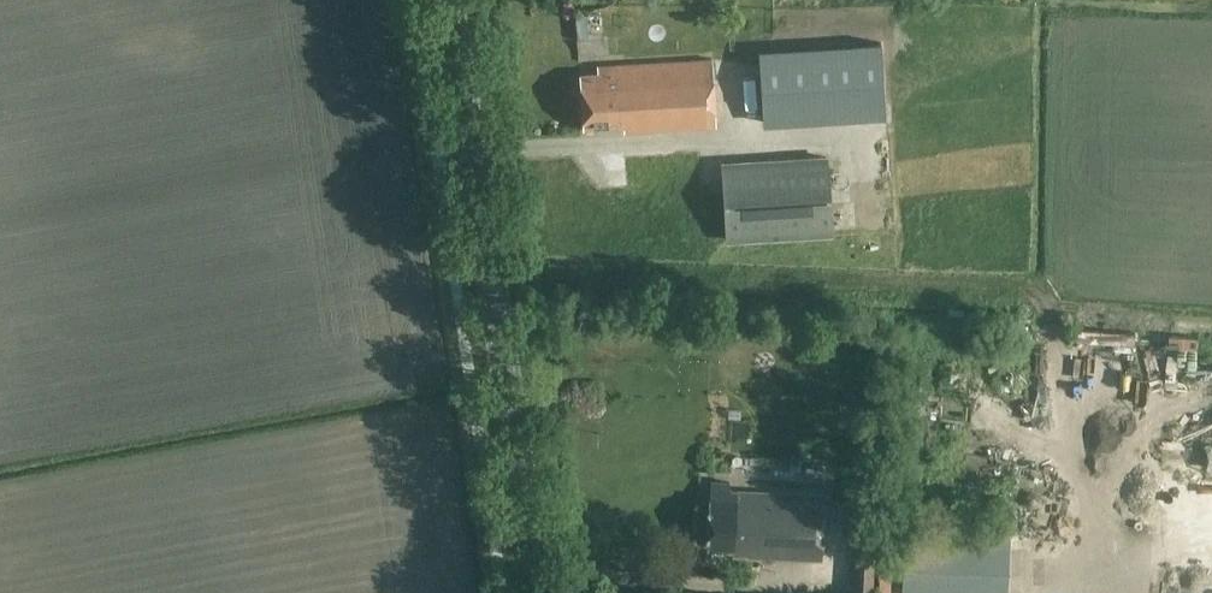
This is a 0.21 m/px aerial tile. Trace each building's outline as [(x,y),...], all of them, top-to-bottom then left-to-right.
[(828,108),(819,50),(773,57),(771,47),(741,51),(751,120),(828,108)] [(598,72),(580,73),(584,127),(624,125),(624,131),(716,125),(712,58),(597,65),(598,72)] [(833,231),(828,157),(722,164),(726,238),(833,231)] [(1139,344),(1140,326),(1079,324),(1078,341),(1139,344)] [(730,482),(711,481),(708,556),(727,556),(727,547),(734,547),(734,555),(822,559),(824,493),(730,490),(730,482)] [(854,556),(853,576),(873,576),(874,556),(854,556)] [(743,564),(743,578),(753,579),(754,564),(743,564)] [(838,565),(815,566),(816,592),(839,592),(838,565)]
